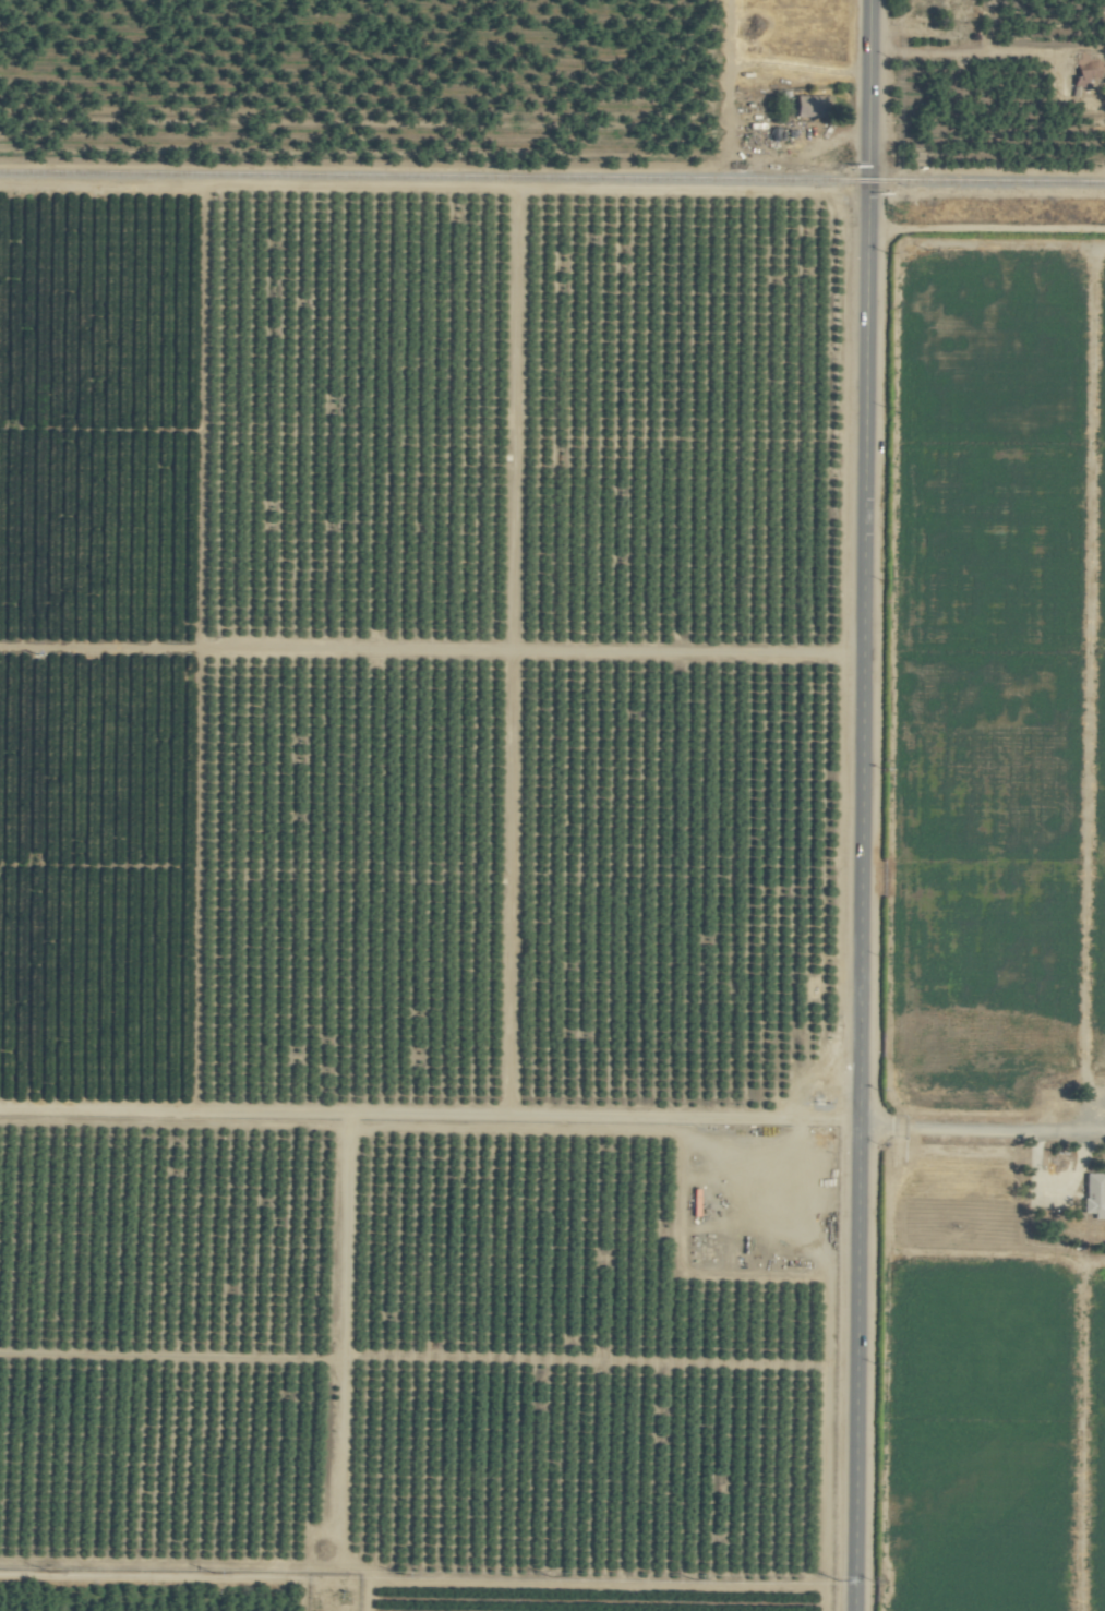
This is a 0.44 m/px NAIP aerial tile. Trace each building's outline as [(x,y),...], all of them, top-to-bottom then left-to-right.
[(1096,88),(1097,53),(1071,52),(1070,87),(1096,88)] [(792,117),(816,118),(816,96),(793,96),(792,117)] [(1104,1220),(1104,1193),(1103,1193),(1103,1174),(1082,1174),(1082,1214),(1091,1214),(1091,1220),(1104,1220)]
